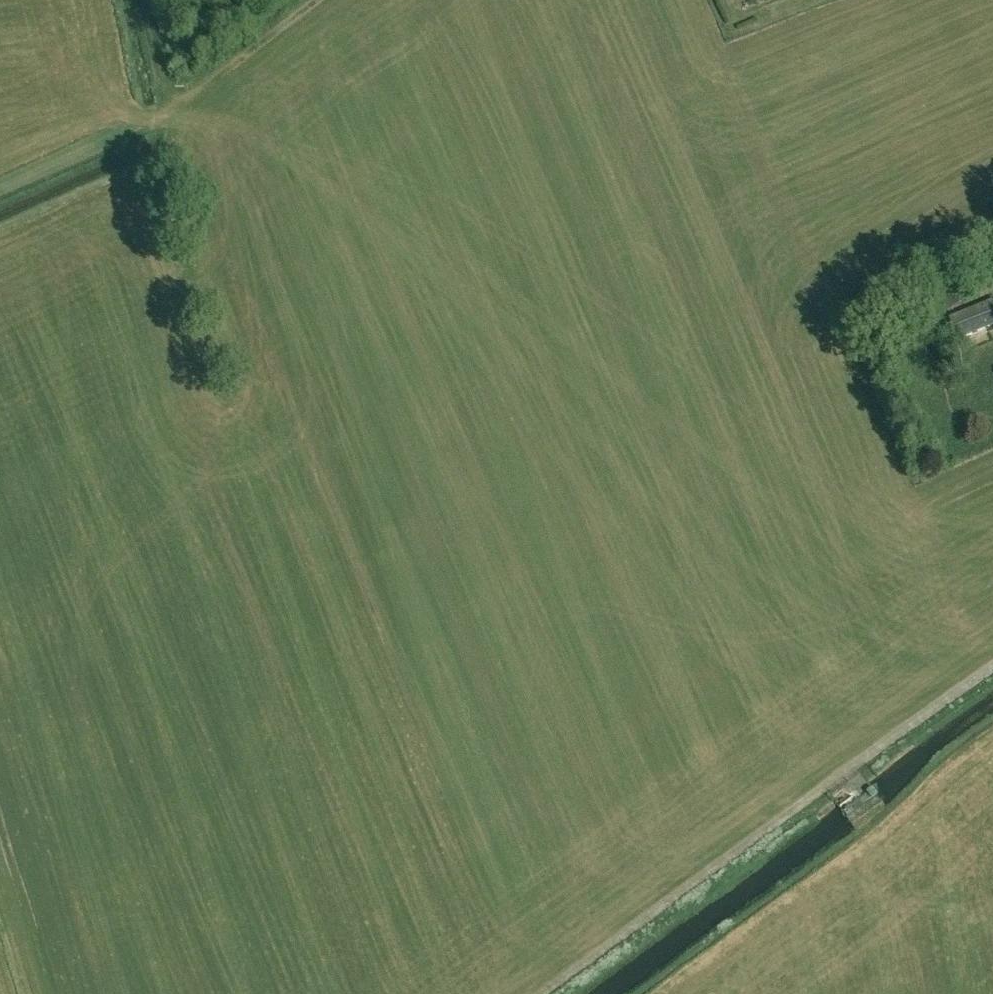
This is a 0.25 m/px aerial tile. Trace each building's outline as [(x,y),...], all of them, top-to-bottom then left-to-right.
[(957,315),(965,334),(992,323),(992,301),(957,315)]
